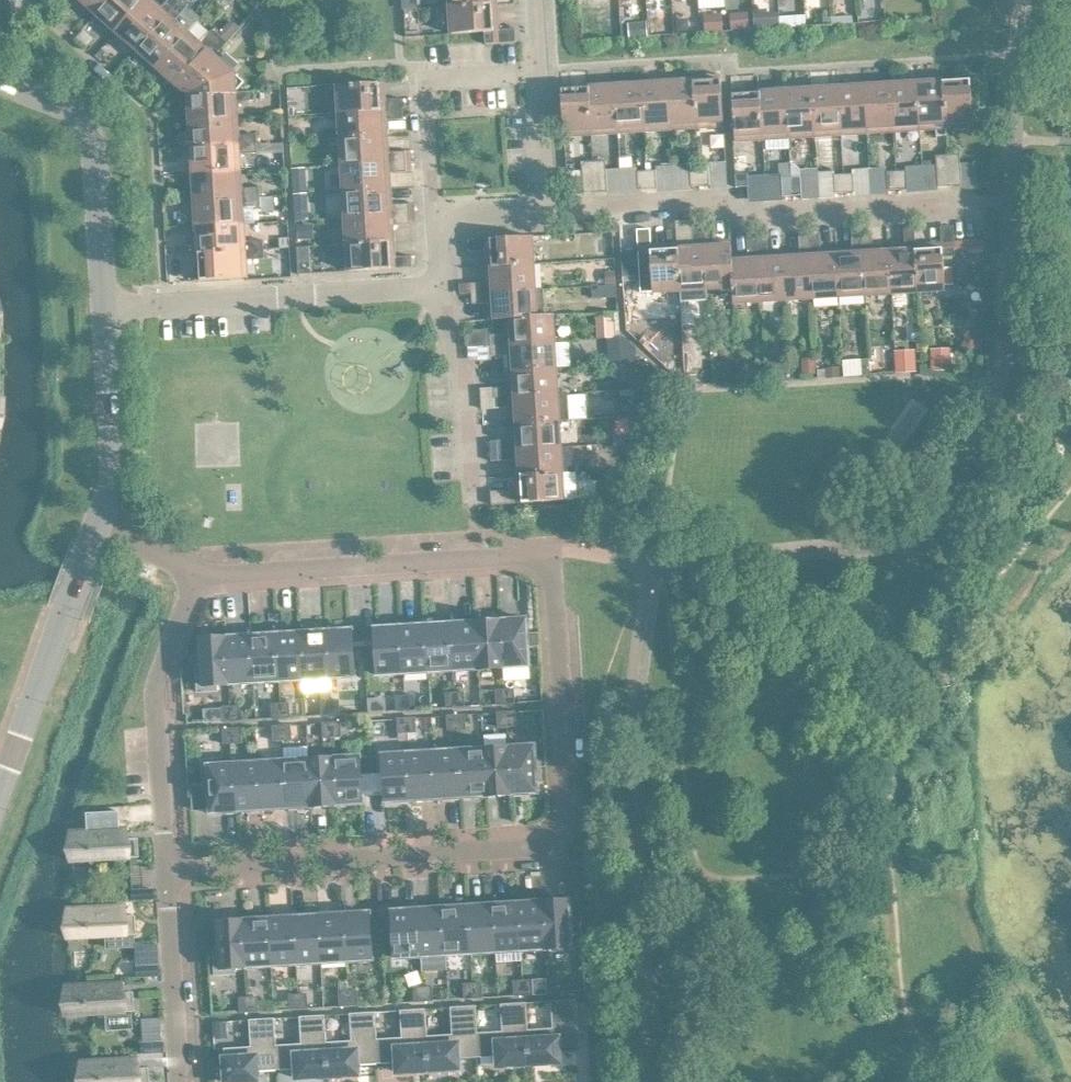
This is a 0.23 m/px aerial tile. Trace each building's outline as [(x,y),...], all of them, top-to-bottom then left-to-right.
[(120,23),(140,0),(105,0),(100,6),(120,23)] [(140,40),(167,9),(157,0),(140,0),(120,23),(140,40)] [(171,5),(178,12),(188,0),(175,0),(171,5)] [(455,25),(487,23),(488,35),(519,33),(518,20),(496,21),(495,0),(453,0),(455,25)] [(10,13),(0,4),(0,25),(10,13)] [(751,4),(733,5),(734,22),(752,21),(751,4)] [(770,4),(756,4),(757,20),(771,20),(770,4)] [(796,7),(782,8),(783,19),(796,18),(796,7)] [(856,7),(836,8),(836,16),(856,14),(856,7)] [(140,40),(160,58),(187,27),(167,9),(140,40)] [(691,10),(679,10),(680,23),(692,22),(691,10)] [(651,13),(632,14),(632,28),(652,27),(651,13)] [(233,15),(223,27),(230,33),(242,19),(237,15),(233,15)] [(203,34),(210,40),(211,41),(214,37),(223,27),(215,20),(203,34)] [(180,76),(183,73),(182,72),(207,44),(206,44),(187,27),(160,58),(180,76)] [(230,33),(223,27),(214,37),(221,43),(230,33)] [(191,80),(191,86),(233,84),(238,84),(238,83),(237,64),(211,41),(210,40),(206,44),(207,44),(182,72),(183,73),(191,80)] [(724,71),(696,72),(699,114),(726,112),(724,71)] [(973,71),(946,73),(949,114),(976,113),(973,71)] [(696,72),(670,74),(673,115),(699,114),(696,72)] [(946,73),(920,74),(923,116),(949,114),(946,73)] [(340,77),(342,104),(405,100),(405,90),(387,91),(388,93),(383,94),(382,74),(340,77)] [(670,74),(644,76),(646,117),(673,115),(670,74)] [(920,74),(894,76),(896,117),(923,116),(920,74)] [(644,76),(618,77),(620,119),(646,117),(644,76)] [(894,76),(867,78),(870,119),(896,117),(894,76)] [(618,77),(591,79),(594,120),(620,119),(618,77)] [(867,78),(841,79),(844,121),(870,119),(867,78)] [(594,120),(591,79),(564,80),(567,122),(594,120)] [(841,79),(815,81),(817,122),(844,121),(841,79)] [(815,81),(789,82),(791,124),(817,122),(815,81)] [(238,83),(238,84),(239,93),(257,92),(256,82),(238,83)] [(789,82),(762,84),(765,125),(791,124),(789,82)] [(191,86),(193,112),(235,110),(233,84),(191,86)] [(765,125),(762,84),(735,86),(738,127),(765,125)] [(342,104),(344,130),(385,128),(384,109),(389,109),(389,111),(406,110),(405,100),(342,104)] [(193,112),(195,139),(236,136),(235,110),(193,112)] [(302,118),(294,119),(294,131),(307,130),(306,122),(302,118)] [(241,126),(241,136),(260,135),(259,125),(241,126)] [(344,130),(345,156),(409,152),(408,142),(391,143),(391,146),(386,146),(385,128),(344,130)] [(286,133),(274,134),(274,143),(286,143),(286,133)] [(260,135),(241,136),(242,145),(260,144),(260,135)] [(195,139),(196,165),(238,163),(236,136),(195,139)] [(737,147),(739,179),(751,178),(749,146),(737,147)] [(953,178),(951,146),(939,147),(941,179),(953,178)] [(963,146),(951,146),(953,178),(965,177),(963,146)] [(608,151),(596,152),(598,184),(610,183),(608,151)] [(345,156),(347,183),(388,180),(387,162),(392,161),(392,164),(409,163),(409,152),(345,156)] [(598,184),(596,152),(584,153),(586,185),(598,184)] [(793,154),(781,155),(782,166),(784,166),(785,170),(794,169),(793,156),(793,154)] [(797,156),(793,156),(794,169),(803,169),(803,161),(797,156)] [(711,158),(702,159),(703,177),(712,177),(711,158)] [(703,177),(702,159),(692,159),(694,178),(703,177)] [(820,160),(803,161),(803,169),(805,187),(805,190),(822,189),(820,164),(820,160)] [(889,160),(872,161),(874,186),(891,185),(891,182),(890,163),(889,160)] [(856,162),(856,165),(857,184),(857,187),(874,186),(872,161),(856,162)] [(650,181),(649,162),(640,163),(641,181),(650,181)] [(659,162),(649,162),(650,181),(660,180),(659,162)] [(909,162),(899,163),(900,181),(910,181),(909,162)] [(196,165),(198,192),(239,189),(238,163),(196,165)] [(838,185),(837,167),(837,163),(820,164),(822,189),(838,188),(838,185)] [(899,163),(890,163),(891,182),(900,181),(899,163)] [(856,165),(847,166),(848,184),(857,184),(856,165)] [(847,166),(837,167),(838,185),(848,184),(847,166)] [(795,188),(794,169),(785,170),(786,188),(795,188)] [(803,169),(794,169),(795,188),(805,187),(803,169)] [(310,175),(296,176),(296,185),(311,184),(310,175)] [(244,179),(245,189),(263,187),(263,178),(244,179)] [(347,183),(349,209),(412,205),(411,195),(394,196),(394,198),(389,199),(388,180),(347,183)] [(263,187),(245,189),(245,198),(264,197),(263,187)] [(198,192),(200,218),(241,215),(239,189),(198,192)] [(312,198),(297,199),(298,211),(312,210),(312,198)] [(349,209),(350,235),(392,233),(390,214),(395,214),(395,216),(412,215),(412,205),(349,209)] [(200,218),(201,244),(243,242),(241,215),(200,218)] [(315,215),(300,216),(301,230),(316,229),(315,215)] [(709,280),(735,278),(736,278),(734,253),(735,253),(734,237),(714,238),(714,234),(717,234),(715,216),(705,217),(709,280)] [(683,282),(709,280),(705,217),(695,218),(696,235),(699,235),(699,239),(680,240),(683,282)] [(944,239),(919,241),(918,241),(921,283),(948,281),(946,249),(958,248),(958,240),(957,232),(956,217),(943,218),(944,239)] [(643,284),(683,282),(680,240),(654,242),(653,220),(640,221),(641,241),(641,252),(642,267),(643,284)] [(911,241),(892,242),(895,284),(921,283),(918,241),(919,241),(917,220),(907,220),(908,238),(910,237),(911,241)] [(875,222),(864,223),(868,286),(895,284),(892,242),(873,244),(873,240),(876,240),(875,222)] [(839,246),(842,288),(868,286),(864,223),(854,223),(855,241),(858,241),(858,245),(839,246)] [(822,225),(812,226),(816,289),(842,288),(839,246),(821,247),(821,243),(823,243),(822,225)] [(805,248),(787,249),(789,291),(816,289),(812,226),(802,227),(803,244),(805,244),(805,248)] [(493,239),(495,257),(536,255),(534,228),(471,231),(472,243),(489,242),(489,239),(493,239)] [(292,229),(282,230),(283,239),(293,238),(292,229)] [(736,278),(735,278),(736,294),(763,293),(759,229),(749,230),(750,247),(753,247),(753,252),(735,253),(734,253),(736,278)] [(770,229),(759,229),(763,293),(789,291),(787,249),(768,251),(768,246),(771,246),(770,229)] [(986,230),(957,232),(958,240),(986,239),(986,230)] [(247,232),(248,241),(266,240),(266,231),(247,232)] [(392,233),(350,235),(352,262),(415,258),(414,247),(397,248),(397,251),(393,251),(392,233)] [(300,238),(301,265),(314,265),(312,238),(300,238)] [(266,240),(248,241),(248,251),(267,250),(266,240)] [(641,241),(624,242),(626,268),(642,267),(641,252),(641,241)] [(243,242),(201,244),(203,271),(244,269),(243,242)] [(474,275),(474,285),(538,281),(536,255),(495,257),(496,276),(491,276),(491,274),(474,275)] [(618,264),(608,264),(609,275),(619,274),(618,268),(618,264)] [(619,276),(595,278),(596,289),(620,288),(619,276)] [(498,311),(514,310),(514,309),(539,308),(539,307),(538,281),(474,285),(475,295),(492,294),(492,292),(497,291),(498,311)] [(621,304),(598,305),(600,330),(610,329),(626,328),(622,325),(621,304)] [(493,327),(493,337),(557,333),(555,306),(539,307),(539,308),(514,309),(514,310),(515,328),(510,328),(510,326),(493,327)] [(968,328),(966,334),(969,339),(975,341),(980,338),(982,332),(979,327),(973,326),(968,328)] [(626,328),(610,329),(612,356),(627,355),(637,355),(636,341),(636,337),(626,328)] [(516,343),(517,362),(558,359),(557,333),(493,337),(494,347),(511,346),(511,344),(516,343)] [(918,341),(897,343),(898,364),(919,363),(918,341)] [(954,342),(933,342),(934,363),(954,362),(954,342)] [(818,351),(805,351),(805,364),(819,364),(818,351)] [(637,355),(627,355),(628,373),(638,372),(637,355)] [(496,379),(497,390),(560,386),(558,359),(517,362),(518,380),(513,381),(513,378),(496,379)] [(739,360),(729,361),(730,375),(740,375),(739,360)] [(792,360),(783,361),(783,372),(793,371),(792,360)] [(842,360),(829,361),(830,369),(842,368),(842,360)] [(693,367),(693,378),(701,377),(704,377),(703,366),(693,367)] [(628,373),(621,373),(622,382),(639,381),(638,372),(628,373)] [(519,396),(520,415),(561,412),(560,386),(497,390),(497,400),(514,399),(514,396),(519,396)] [(637,388),(620,389),(621,408),(638,407),(637,388)] [(499,432),(500,442),(563,438),(561,412),(520,415),(521,433),(517,433),(516,431),(499,432)] [(642,433),(629,434),(630,447),(643,447),(642,433)] [(522,448),(523,467),(565,464),(563,438),(500,442),(500,452),(518,451),(518,449),(522,448)] [(628,473),(644,472),(644,463),(628,464),(628,473)] [(565,464),(523,467),(524,483),(520,484),(519,481),(493,483),(494,496),(566,492),(565,464)] [(529,610),(503,612),(506,659),(531,657),(529,610)] [(503,612),(478,613),(481,660),(506,659),(503,612)] [(478,613),(453,615),(456,662),(481,660),(478,613)] [(453,615),(428,616),(431,663),(456,662),(453,615)] [(428,616),(403,618),(406,665),(431,663),(428,616)] [(406,665),(403,618),(377,619),(380,666),(406,665)] [(354,621),(328,623),(331,669),(357,668),(354,621)] [(328,623),(303,624),(306,671),(331,669),(328,623)] [(303,624),(278,626),(281,672),(306,671),(303,624)] [(278,626),(253,627),(256,674),(281,672),(278,626)] [(253,627),(228,629),(231,675),(256,674),(253,627)] [(231,675),(228,629),(203,630),(204,656),(198,657),(200,683),(220,682),(219,676),(231,675)] [(516,680),(507,681),(508,695),(517,695),(516,680)] [(508,695),(507,681),(498,681),(499,696),(508,695)] [(466,683),(457,684),(458,698),(467,698),(466,683)] [(458,698),(457,684),(448,684),(449,699),(458,698)] [(408,701),(407,687),(398,688),(399,702),(408,701)] [(416,687),(407,687),(408,701),(417,701),(416,687)] [(341,691),(332,692),(333,706),(342,705),(341,691)] [(333,706),(332,692),(323,692),(325,706),(333,706)] [(291,694),(282,695),(283,709),(292,708),(291,694)] [(283,709),(282,695),(274,695),(275,710),(283,709)] [(241,697),(233,698),(234,712),(242,712),(241,697)] [(234,712),(233,698),(224,698),(225,713),(234,712)] [(509,718),(508,703),(500,704),(501,718),(509,718)] [(517,703),(508,703),(509,718),(518,717),(517,703)] [(459,721),(459,706),(450,707),(451,721),(459,721)] [(467,706),(459,706),(459,721),(468,720),(467,706)] [(410,724),(409,709),(400,710),(401,724),(410,724)] [(417,709),(409,709),(410,724),(418,723),(417,709)] [(343,713),(334,714),(335,728),(344,728),(343,713)] [(335,728),(334,714),(325,714),(326,729),(335,728)] [(293,716),(284,717),(285,731),(294,731),(293,716)] [(285,731),(284,717),(275,718),(276,732),(285,731)] [(235,734),(234,720),(225,721),(226,735),(235,734)] [(243,720),(234,720),(235,734),(244,734),(243,720)] [(536,737),(510,739),(513,785),(539,784),(536,737)] [(510,739),(485,740),(488,787),(513,785),(510,739)] [(485,740),(460,742),(463,788),(488,787),(485,740)] [(460,742),(435,743),(438,790),(463,788),(460,742)] [(435,743),(411,745),(413,792),(438,790),(435,743)] [(413,792),(411,745),(385,746),(388,793),(413,792)] [(362,748),(336,749),(339,796),(364,795),(362,748)] [(336,749),(311,751),(314,798),(339,796),(336,749)] [(239,802),(236,755),(224,756),(224,750),(204,751),(206,778),(212,777),(213,804),(239,802)] [(311,751),(286,752),(289,799),(314,798),(311,751)] [(286,752),(261,754),(264,801),(289,799),(286,752)] [(261,754),(236,755),(239,802),(264,801),(261,754)] [(89,822),(74,823),(76,852),(141,849),(140,829),(128,830),(128,819),(122,820),(121,802),(88,804),(89,822)] [(156,890),(156,881),(134,882),(135,891),(156,890)] [(571,892),(545,893),(548,940),(574,939),(571,892)] [(545,893),(520,895),(523,942),(548,940),(545,893)] [(520,895),(495,896),(498,943),(523,942),(520,895)] [(71,900),(73,930),(139,926),(138,906),(125,907),(125,896),(71,900)] [(495,896),(470,898),(473,945),(498,943),(495,896)] [(470,898),(445,899),(448,946),(473,945),(470,898)] [(445,899),(420,901),(423,948),(448,946),(445,899)] [(423,948),(420,901),(395,902),(398,949),(423,948)] [(371,904),(345,906),(348,952),(374,951),(371,904)] [(345,906),(320,907),(323,954),(348,952),(345,906)] [(320,907),(296,909),(298,955),(323,954),(320,907)] [(296,909),(271,910),(273,957),(298,955),(296,909)] [(271,910),(246,912),(249,959),(273,957),(271,910)] [(249,959),(246,912),(220,913),(221,940),(216,940),(217,967),(237,965),(236,959),(249,959)] [(161,967),(161,957),(139,959),(139,968),(161,967)] [(550,970),(551,985),(560,984),(559,970),(550,970)] [(534,971),(525,972),(526,986),(534,986),(534,971)] [(526,986),(525,972),(516,972),(517,987),(526,986)] [(69,977),(71,1007),(137,1003),(136,983),(123,984),(123,974),(69,977)] [(484,974),(475,975),(476,989),(485,989),(484,974)] [(476,989),(475,975),(466,975),(467,990),(476,989)] [(434,977),(425,978),(426,992),(435,992),(434,977)] [(426,992),(425,978),(416,979),(417,993),(426,992)] [(359,982),(350,983),(351,997),(360,997),(359,982)] [(351,997),(350,983),(342,983),(342,998),(351,997)] [(309,985),(300,986),(301,1000),(310,1000),(309,985)] [(301,1000),(300,986),(292,986),(293,1001),(301,1000)] [(259,988),(251,989),(251,1003),(260,1003),(259,988)] [(251,1003),(251,989),(242,989),(243,1004),(251,1003)] [(555,1020),(530,1021),(529,1021),(531,1055),(562,1054),(561,1044),(582,1043),(579,991),(554,993),(555,1020)] [(505,1023),(480,1024),(478,1024),(480,1049),(500,1048),(501,1057),(531,1055),(529,1021),(530,1021),(529,994),(503,996),(505,1023)] [(455,1026),(430,1027),(428,1027),(430,1062),(461,1060),(460,1050),(480,1049),(478,1024),(480,1024),(478,997),(453,999),(455,1026)] [(404,1029),(379,1030),(378,1031),(379,1055),(399,1054),(400,1063),(430,1062),(428,1027),(430,1027),(428,1000),(403,1002),(404,1029)] [(354,1032),(329,1033),(327,1034),(330,1068),(360,1066),(359,1056),(379,1055),(378,1031),(379,1030),(378,1003),(352,1005),(354,1032)] [(303,1035),(278,1037),(277,1037),(279,1061),(298,1060),(299,1070),(330,1068),(327,1034),(329,1033),(327,1006),(302,1008),(303,1035)] [(277,1037),(278,1037),(277,1009),(252,1011),(253,1038),(226,1040),(228,1074),(260,1072),(259,1062),(279,1061),(277,1037)] [(229,1014),(217,1014),(218,1029),(230,1028),(229,1014)] [(166,1043),(165,1034),(144,1035),(144,1045),(166,1043)] [(86,1081),(91,1081),(152,1078),(151,1059),(139,1060),(138,1049),(84,1052),(86,1081)]
